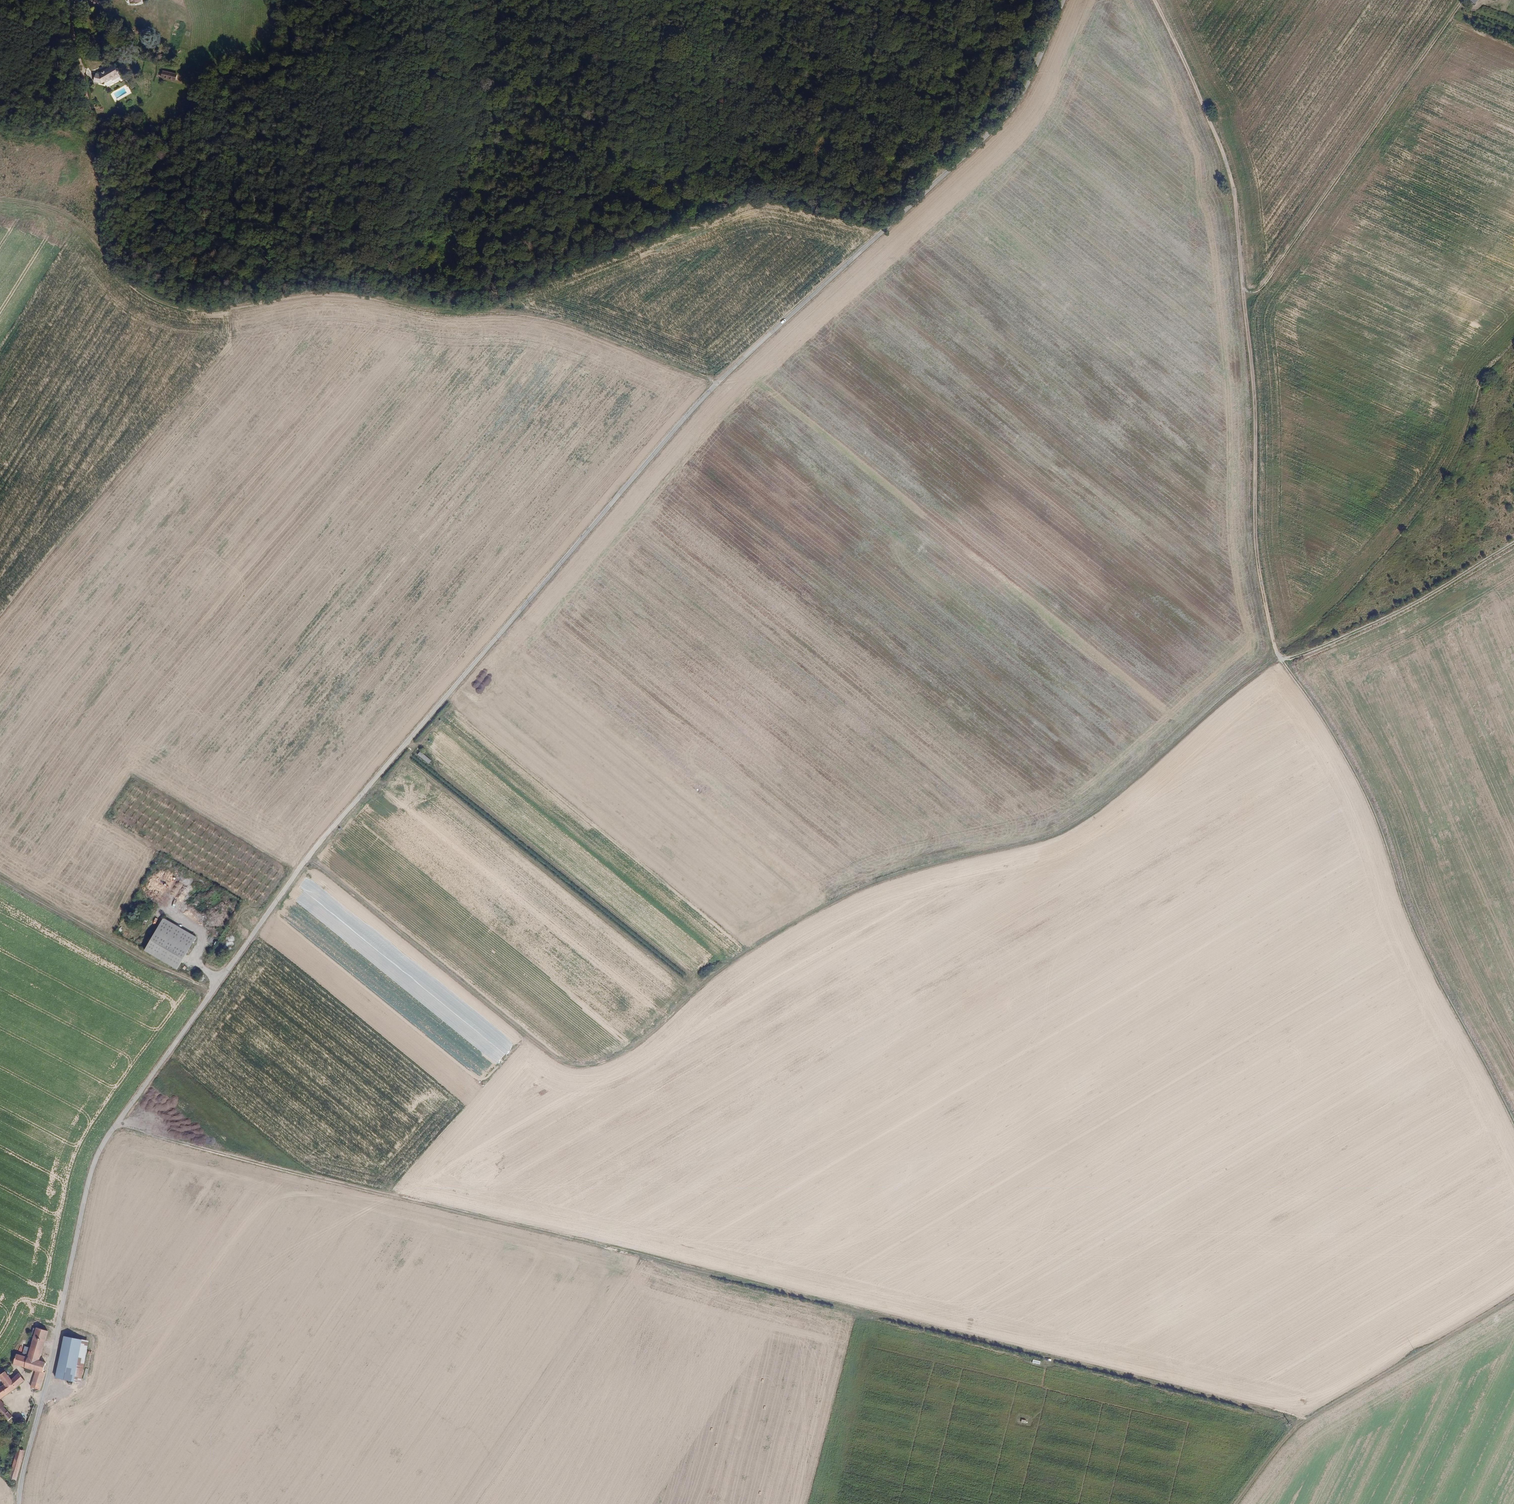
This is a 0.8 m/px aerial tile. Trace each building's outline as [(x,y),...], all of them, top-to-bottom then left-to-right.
[(141,1),(146,2),(143,15),(151,17),(155,5),(162,7),(164,0),(142,0),(141,1)] [(102,82),(103,84),(111,80),(111,81),(119,77),(113,65),(98,73),(98,74),(96,75),(95,74),(94,75),(91,80),(98,84),(102,82)] [(175,81),(177,74),(162,71),(161,77),(175,81)] [(72,89),(66,83),(62,87),(69,93),(72,89)] [(417,755),(428,764),(431,760),(420,751),(417,755)] [(277,813),(280,807),(274,804),(271,809),(277,813)] [(161,918),(154,930),(186,948),(192,936),(161,918)] [(186,948),(154,930),(142,949),(174,968),(186,948)] [(43,1373),(46,1363),(39,1361),(47,1331),(36,1328),(28,1358),(16,1355),(13,1364),(36,1371),(31,1387),(34,1388),(30,1390),(32,1393),(40,1389),(44,1373),(43,1373)] [(55,1378),(68,1381),(73,1382),(82,1341),(63,1337),(55,1378)] [(24,1380),(19,1373),(16,1376),(14,1375),(12,1377),(13,1379),(11,1380),(8,1374),(6,1371),(0,1376),(4,1384),(0,1387),(0,1399),(24,1380)] [(7,1420),(12,1416),(10,1415),(11,1414),(0,1400),(0,1412),(7,1420)] [(25,1430),(27,1423),(20,1415),(15,1420),(25,1430)] [(18,1449),(9,1479),(16,1482),(25,1452),(18,1449)]
